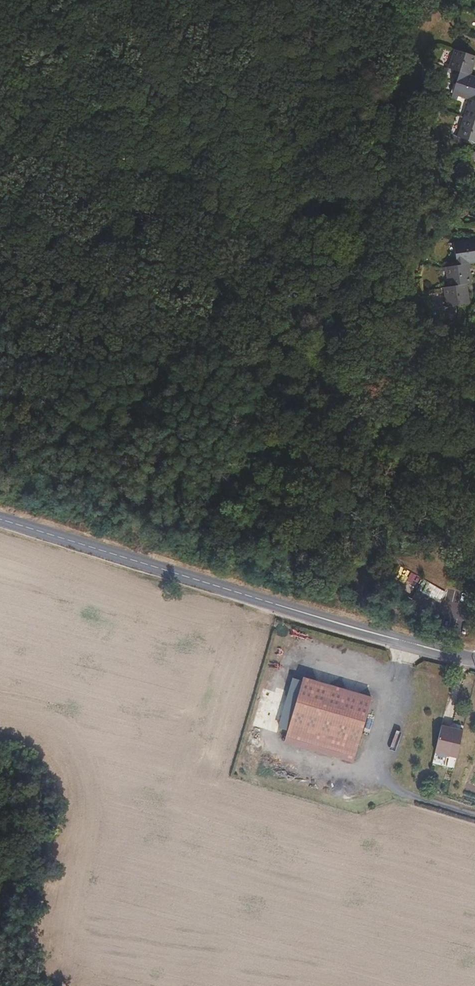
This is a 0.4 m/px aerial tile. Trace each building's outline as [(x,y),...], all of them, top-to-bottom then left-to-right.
[(473,100),(474,93),(474,77),(468,74),(474,56),(452,49),(446,67),(458,71),(450,94),(466,99),(454,135),(461,137),(474,141),(474,101),(473,100)] [(442,307),(464,304),(462,284),(467,284),(465,263),(474,261),(474,248),(474,238),(450,242),(452,264),(442,266),(444,287),(439,287),(442,307)] [(397,594),(437,609),(445,588),(405,573),(397,594)] [(366,694),(298,672),(282,721),(351,743),(366,694)] [(451,758),(459,732),(437,725),(429,751),(451,758)]
